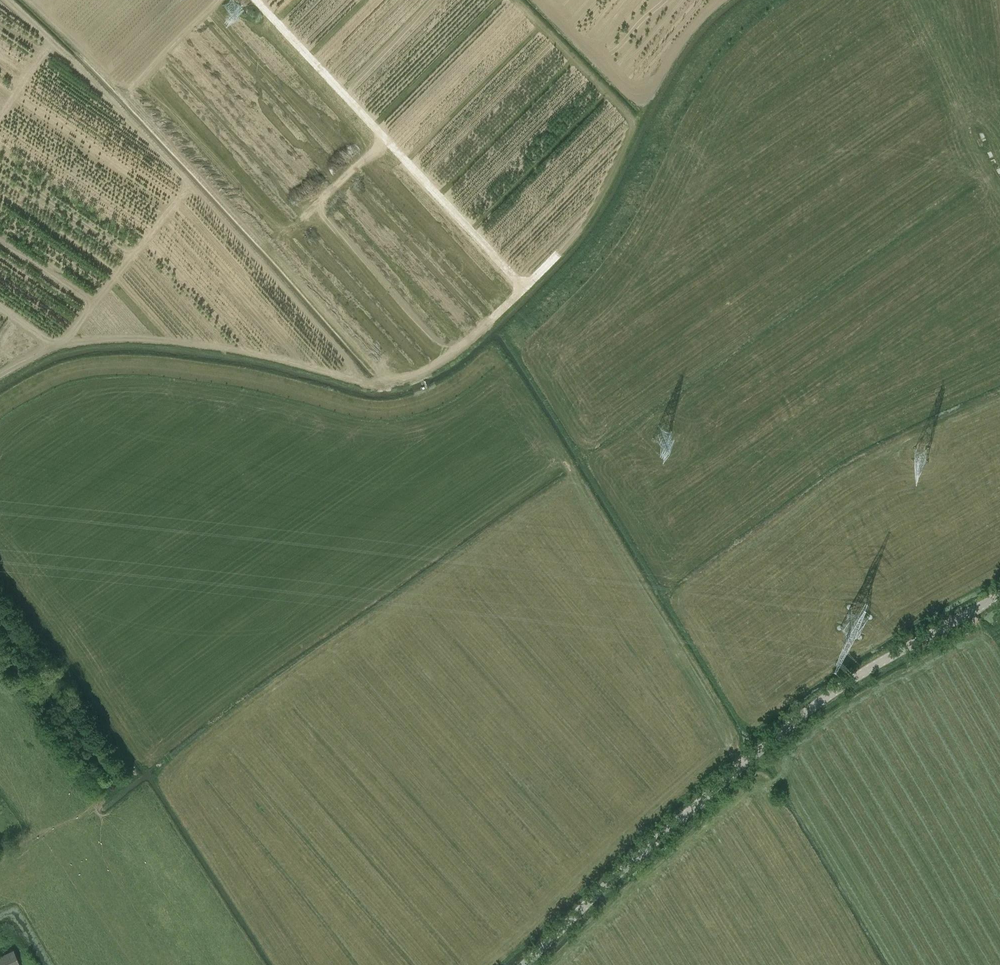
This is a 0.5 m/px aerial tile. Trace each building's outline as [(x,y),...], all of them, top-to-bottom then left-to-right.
[(13,949),(0,955),(0,964),(20,964),(13,949)]
